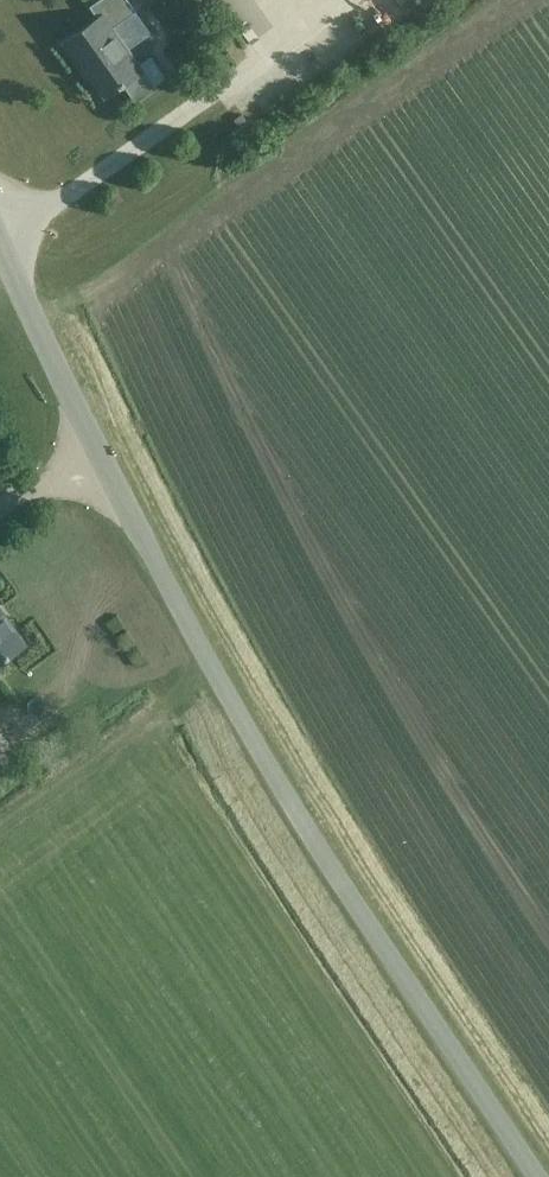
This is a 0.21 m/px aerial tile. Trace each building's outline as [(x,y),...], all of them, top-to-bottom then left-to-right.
[(129,0),(98,0),(90,6),(99,17),(63,42),(80,66),(83,64),(106,96),(126,82),(124,78),(140,67),(142,71),(143,70),(113,27),(137,11),(129,0)] [(0,607),(0,662),(26,644),(0,607)]
